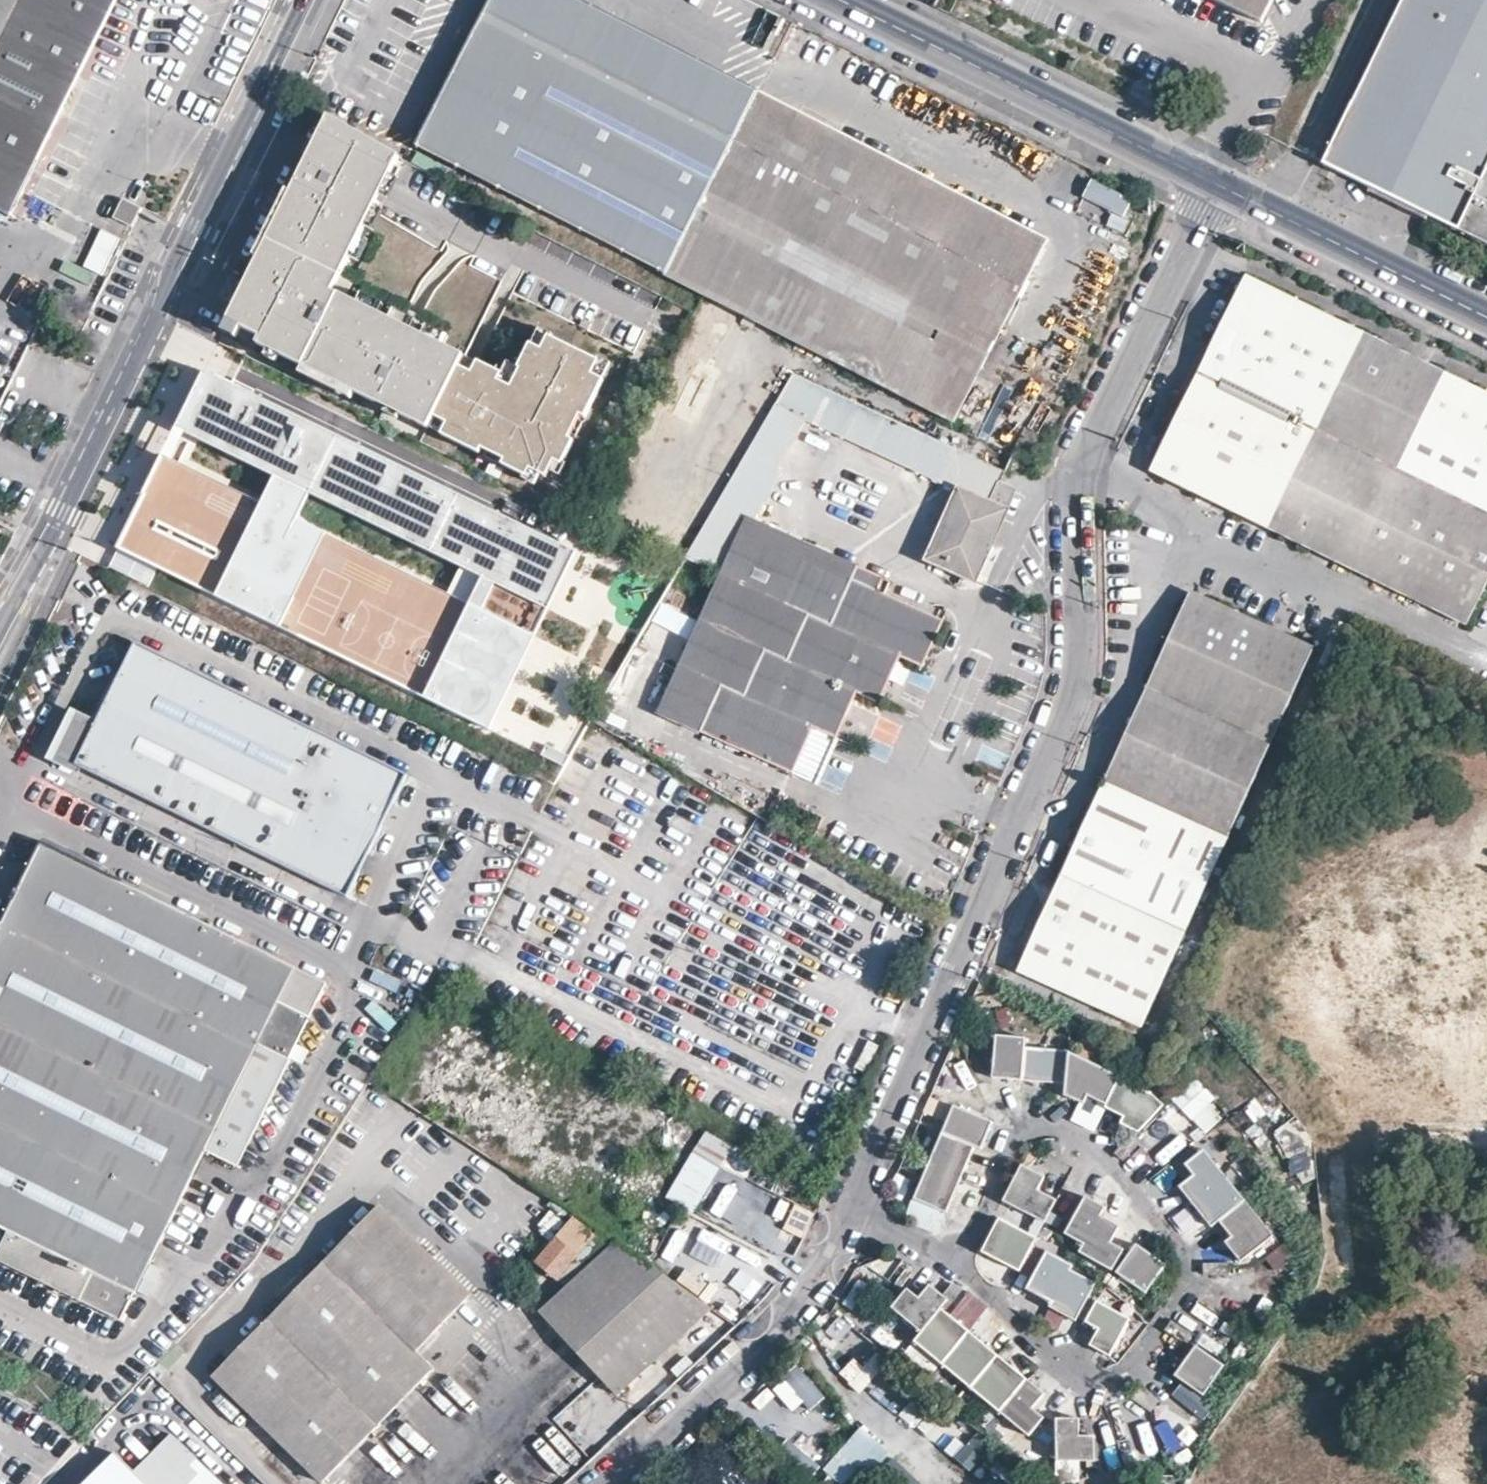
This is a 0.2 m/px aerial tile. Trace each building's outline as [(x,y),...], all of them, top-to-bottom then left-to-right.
[(9,214),(116,0),(0,0),(0,209),(9,214)] [(760,90),(583,0),(489,0),(414,146),(668,277),(760,90)] [(1261,21),(1271,0),(1218,0),(1261,21)] [(1370,20),(1313,131),(1486,214),(1486,0),(1383,0),(1370,20)] [(1047,238),(760,90),(668,277),(953,423),(1047,238)] [(384,407),(428,429),(428,428),(433,417),(458,367),(464,356),(444,346),(426,337),(411,330),(393,321),(378,314),(360,305),(332,292),(372,210),(384,187),(389,176),(394,178),(399,168),(394,165),(401,152),(329,116),(316,141),(324,145),(318,156),(312,169),(306,168),(303,170),(301,172),(286,203),(294,206),(259,277),(267,281),(255,306),(246,301),(244,308),(245,314),(248,318),(251,320),(258,321),(261,320),(264,318),(267,316),(270,309),(273,311),(260,338),(257,345),(267,350),(269,346),(282,352),(280,356),(302,367),(354,393),(372,401),(376,402),(380,400),(386,390),(391,393),(384,407)] [(324,145),(316,141),(310,152),(301,172),(303,170),(306,168),(312,169),(318,156),(324,145)] [(1112,214),(1107,222),(1119,229),(1135,203),(1092,179),(1082,197),(1112,214)] [(140,208),(121,199),(111,219),(130,228),(140,208)] [(251,274),(259,277),(294,206),(286,203),(251,274)] [(123,237),(106,228),(88,264),(105,273),(123,237)] [(259,277),(251,274),(239,298),(246,301),(255,306),(267,281),(259,277)] [(1246,275),(1209,351),(1182,406),(1151,470),(1465,623),(1486,579),(1486,393),(1246,275)] [(360,305),(378,314),(383,305),(365,296),(360,305)] [(246,301),(239,298),(227,322),(241,328),(260,338),(273,311),(270,309),(267,316),(264,318),(261,320),(258,321),(251,320),(248,318),(245,314),(244,308),(246,301)] [(398,312),(393,321),(411,330),(416,321),(398,312)] [(241,328),(227,322),(222,332),(236,339),(241,328)] [(430,328),(426,337),(444,346),(448,337),(430,328)] [(539,328),(531,344),(541,349),(548,336),(539,328)] [(557,337),(539,328),(548,336),(556,340),(557,337)] [(585,418),(604,380),(602,380),(592,374),(598,361),(591,357),(556,340),(548,336),(541,349),(531,344),(530,344),(518,368),(520,369),(514,380),(511,387),(498,381),(502,374),(501,373),(478,362),(477,363),(472,373),(458,367),(433,417),(447,424),(442,434),(441,435),(479,454),(481,449),(485,451),(500,459),(504,460),(502,465),(523,476),(531,480),(535,472),(539,474),(540,472),(544,471),(547,470),(550,471),(552,467),(559,470),(563,462),(573,441),(569,439),(571,435),(578,420),(580,416),(585,418)] [(269,346),(267,350),(280,356),(282,352),(269,346)] [(280,356),(267,350),(265,357),(276,363),(280,356)] [(592,354),(591,357),(598,361),(610,363),(592,354)] [(472,373),(477,363),(464,356),(458,367),(472,373)] [(610,363),(598,361),(592,374),(602,380),(610,363)] [(518,368),(507,362),(501,373),(518,368)] [(354,393),(302,367),(299,374),(351,399),(354,393)] [(520,369),(518,368),(501,373),(502,374),(514,380),(520,369)] [(204,371),(174,430),(274,478),(308,494),(462,568),(482,578),(495,584),(546,611),(574,552),(204,371)] [(984,556),(991,542),(1016,488),(1000,481),(1004,472),(792,373),(773,405),(686,555),(720,570),(656,712),(792,773),(813,727),(835,737),(856,691),(879,701),(899,656),(921,665),(943,619),(876,590),(882,577),(764,524),(788,473),(781,468),(805,420),(956,491),(925,558),(973,580),(984,556)] [(511,387),(514,380),(502,374),(498,381),(511,387)] [(372,401),(384,407),(391,393),(386,390),(380,400),(376,402),(372,401)] [(578,420),(571,435),(576,437),(583,422),(578,420)] [(498,463),(500,459),(485,451),(483,456),(498,463)] [(262,503),(163,456),(117,552),(490,730),(534,637),(482,612),(495,584),(482,578),(469,605),(448,595),(295,522),(308,494),(274,478),(262,503)] [(552,467),(550,471),(560,476),(559,470),(552,467)] [(531,480),(535,485),(540,475),(539,474),(535,472),(531,480)] [(531,480),(523,476),(522,479),(535,485),(531,480)] [(991,542),(984,556),(995,560),(1002,547),(991,542)] [(482,578),(462,568),(448,595),(469,605),(482,578)] [(1313,646),(1190,591),(1178,618),(1138,705),(1094,802),(1046,909),(1017,972),(1141,1028),(1313,646)] [(349,897),(409,775),(137,642),(95,727),(81,721),(78,722),(76,724),(74,726),(72,728),(70,732),(75,734),(70,744),(66,742),(65,744),(64,747),(63,750),(63,753),(64,757),(349,897)] [(840,791),(847,771),(828,764),(821,784),(840,791)] [(279,1081),(289,1059),(287,1058),(308,1016),(325,982),(41,843),(0,926),(0,1227),(4,1229),(7,1231),(0,1245),(0,1260),(79,1299),(121,1319),(129,1303),(134,1293),(170,1221),(175,1210),(205,1150),(237,1166),(246,1147),(266,1108),(276,1114),(290,1086),(279,1081)] [(1026,1037),(995,1035),(992,1078),(1022,1080),(1024,1048),(1026,1037)] [(1068,1051),(1024,1048),(1022,1080),(1065,1084),(1068,1051)] [(1088,1096),(1106,1105),(1119,1078),(1120,1076),(1068,1051),(1065,1084),(1064,1095),(1084,1105),(1088,1096)] [(1157,1112),(1138,1095),(1140,1088),(1119,1078),(1106,1105),(1105,1108),(1124,1117),(1120,1124),(1138,1132),(1157,1112)] [(1192,1120),(1204,1134),(1227,1113),(1195,1079),(1159,1112),(1178,1133),(1192,1120)] [(1164,1105),(1152,1094),(1140,1088),(1138,1095),(1157,1112),(1164,1105)] [(942,1133),(974,1147),(981,1150),(987,1135),(993,1122),(953,1105),(942,1133)] [(974,1147),(942,1133),(914,1199),(946,1212),(974,1147)] [(1132,1133),(1114,1152),(1123,1161),(1141,1142),(1132,1133)] [(1245,1200),(1204,1149),(1184,1164),(1193,1175),(1179,1186),(1211,1227),(1218,1222),(1245,1200)] [(693,1214),(721,1167),(692,1151),(664,1198),(693,1214)] [(1045,1176),(1021,1165),(1003,1201),(1035,1217),(1054,1227),(1060,1216),(1051,1211),(1056,1199),(1038,1190),(1045,1176)] [(739,1232),(741,1228),(768,1243),(781,1219),(718,1186),(704,1213),(739,1232)] [(1079,1252),(1112,1271),(1124,1249),(1112,1243),(1120,1226),(1101,1215),(1105,1207),(1085,1196),(1064,1234),(1083,1245),(1079,1252)] [(1273,1235),(1245,1200),(1218,1222),(1231,1237),(1224,1242),(1240,1262),(1273,1235)] [(472,1294),(380,1206),(213,1378),(321,1483),(434,1368),(417,1351),(472,1294)] [(170,1221),(198,1235),(204,1225),(175,1210),(170,1221)] [(593,1234),(575,1219),(537,1263),(554,1279),(593,1234)] [(1047,1243),(1009,1224),(992,1258),(1030,1276),(1047,1243)] [(608,1242),(599,1233),(582,1253),(592,1262),(608,1242)] [(712,1309),(616,1242),(540,1313),(618,1396),(712,1309)] [(1116,1272),(1145,1293),(1166,1265),(1136,1243),(1116,1272)] [(1282,1244),(1265,1259),(1279,1273),(1295,1257),(1282,1244)] [(1074,1265),(1046,1251),(1026,1289),(1051,1302),(1049,1306),(1076,1321),(1096,1283),(1071,1269),(1074,1265)] [(710,1303),(727,1277),(701,1260),(684,1285),(710,1303)] [(1203,1275),(1229,1275),(1229,1262),(1203,1263),(1203,1275)] [(906,1268),(894,1284),(901,1289),(912,1272),(906,1268)] [(155,1282),(143,1276),(134,1293),(129,1303),(141,1309),(155,1282)] [(943,1297),(928,1285),(918,1298),(906,1289),(890,1308),(921,1334),(939,1310),(941,1308),(944,1310),(955,1297),(961,1290),(953,1283),(947,1291),(943,1297)] [(1110,1356),(1130,1319),(1096,1301),(1085,1322),(1098,1329),(1090,1346),(1110,1356)] [(999,1412),(1027,1379),(939,1310),(921,1334),(913,1344),(999,1412)] [(1164,1330),(1186,1345),(1193,1334),(1171,1319),(1164,1330)] [(896,1328),(878,1348),(894,1363),(913,1342),(896,1328)] [(1210,1356),(1195,1345),(1174,1375),(1189,1386),(1210,1356)] [(1224,1366),(1210,1356),(1189,1386),(1204,1396),(1224,1366)] [(859,1394),(881,1373),(870,1362),(848,1382),(859,1394)] [(758,1423),(809,1469),(838,1437),(809,1411),(825,1394),(796,1368),(771,1395),(778,1401),(758,1423)] [(1027,1379),(999,1412),(1028,1436),(1044,1417),(1033,1408),(1045,1393),(1027,1379)] [(1138,1388),(1136,1391),(1131,1398),(1152,1413),(1159,1402),(1138,1388)] [(1079,1418),(1056,1418),(1056,1461),(1094,1461),(1094,1436),(1079,1436),(1079,1418)] [(205,1468),(171,1435),(135,1472),(116,1454),(87,1483),(221,1483),(205,1468)] [(828,1474),(820,1483),(842,1483),(828,1474)]
